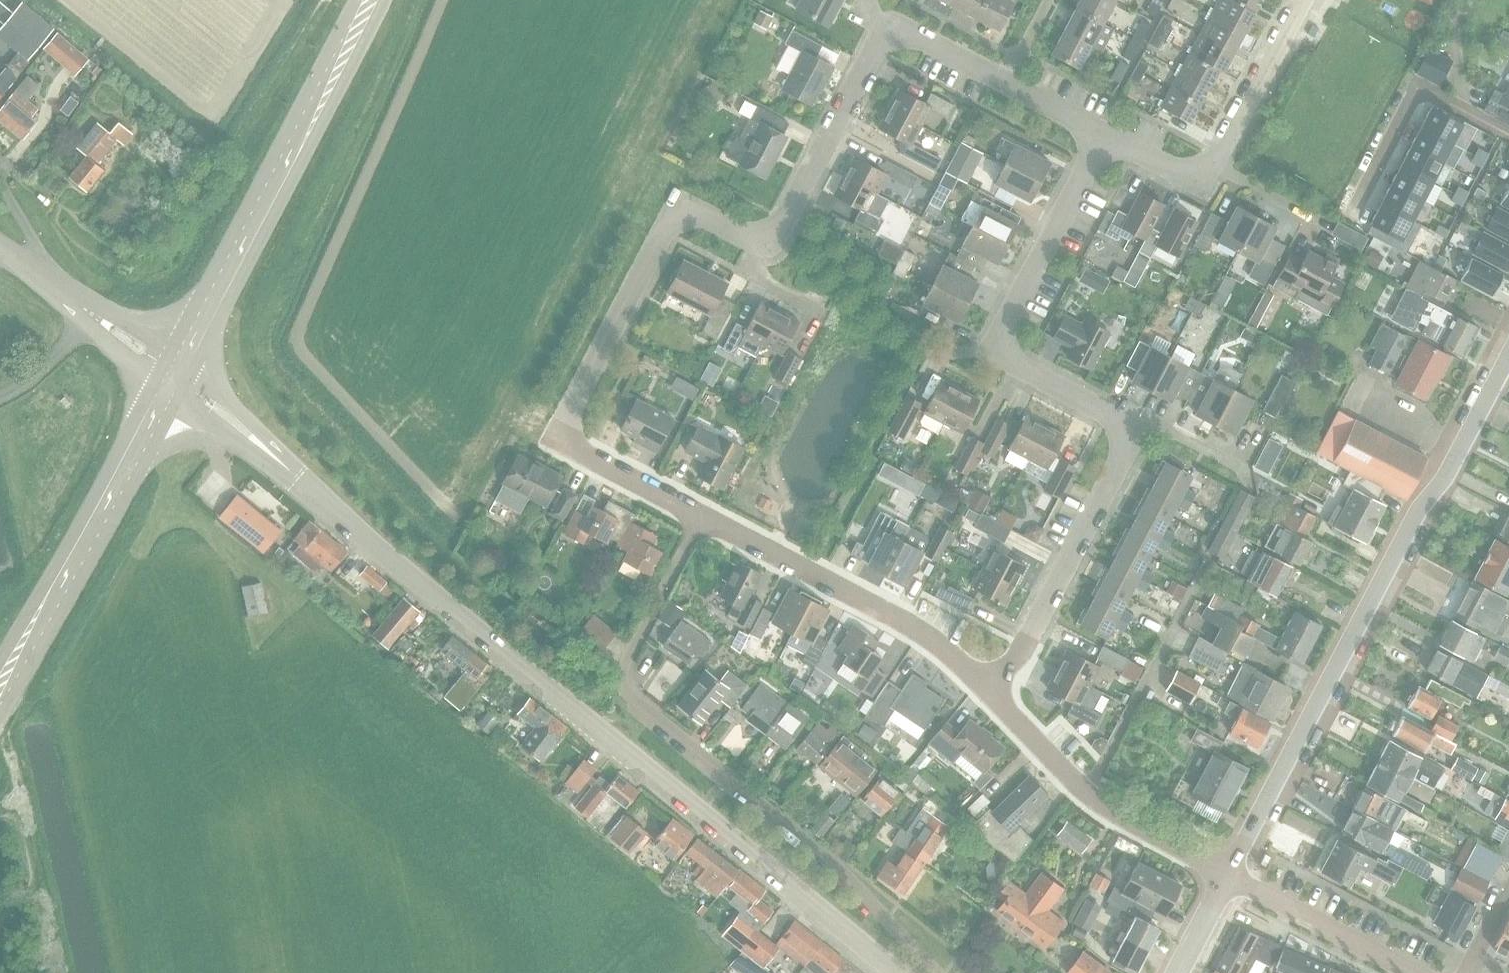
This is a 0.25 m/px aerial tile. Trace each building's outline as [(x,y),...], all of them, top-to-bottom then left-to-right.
[(795,9),(827,25),(840,0),(799,0),(795,9)] [(953,5),(975,17),(983,0),(955,0),(953,5)] [(1012,0),(983,0),(975,17),(998,29),(1012,0)] [(1114,0),(1079,0),(1075,8),(1102,22),(1114,0)] [(1162,0),(1151,0),(1145,11),(1154,16),(1162,0)] [(1232,0),(1217,0),(1210,13),(1243,31),(1254,12),(1232,0)] [(1260,0),(1232,0),(1254,12),(1260,0)] [(776,1),(772,9),(781,14),(785,6),(776,1)] [(29,61),(27,59),(52,28),(21,2),(3,23),(17,35),(10,45),(18,52),(5,67),(0,63),(0,96),(29,61)] [(1091,44),(1102,22),(1075,8),(1063,30),(1091,44)] [(766,29),(773,16),(759,10),(753,23),(766,29)] [(1152,33),(1161,38),(1172,18),(1162,13),(1152,33)] [(1233,51),(1243,31),(1210,13),(1199,33),(1233,51)] [(1121,38),(1126,24),(1114,19),(1109,34),(1121,38)] [(1131,37),(1140,42),(1150,24),(1141,19),(1131,37)] [(776,66),(790,74),(782,88),(810,102),(817,89),(819,90),(831,66),(814,57),(821,45),(790,29),(783,42),(787,44),(776,66)] [(1079,67),(1091,44),(1063,30),(1051,53),(1079,67)] [(57,33),(44,48),(75,74),(88,59),(57,33)] [(1156,46),(1161,38),(1152,33),(1147,41),(1156,46)] [(1222,71),(1233,51),(1199,33),(1188,53),(1217,69),(1222,71)] [(1507,56),(1508,53),(1508,41),(1500,36),(1493,48),(1507,56)] [(1130,60),(1140,42),(1131,37),(1121,55),(1130,60)] [(1428,48),(1415,73),(1427,79),(1440,54),(1428,48)] [(1142,73),(1152,55),(1143,50),(1133,68),(1142,73)] [(1208,86),(1217,69),(1188,53),(1179,70),(1208,86)] [(1440,54),(1427,79),(1439,85),(1452,60),(1440,54)] [(1128,64),(1119,60),(1110,78),(1118,82),(1128,64)] [(101,68),(97,65),(91,73),(95,76),(101,68)] [(1138,82),(1142,73),(1133,68),(1129,77),(1138,82)] [(1199,104),(1208,86),(1179,70),(1170,88),(1199,104)] [(0,99),(0,104),(4,107),(0,113),(0,119),(23,137),(36,121),(30,117),(37,109),(26,100),(38,85),(28,76),(6,103),(0,98),(0,99)] [(1493,117),(1508,126),(1508,85),(1493,117)] [(754,106),(760,93),(747,87),(741,100),(754,106)] [(1189,122),(1199,104),(1170,88),(1160,106),(1189,122)] [(888,108),(921,125),(930,107),(947,116),(953,104),(930,92),(925,103),(898,89),(888,108)] [(781,134),(787,123),(755,106),(749,117),(758,122),(748,142),(735,136),(727,152),(739,158),(737,162),(764,176),(786,136),(781,134)] [(1420,127),(1452,143),(1462,123),(1430,107),(1420,127)] [(912,143),(921,125),(888,108),(878,127),(905,141),(899,152),(935,170),(941,158),(912,143)] [(86,155),(70,176),(87,190),(104,169),(96,163),(116,139),(123,145),(133,134),(118,122),(109,132),(98,122),(77,148),(86,155)] [(1442,162),(1452,143),(1420,127),(1410,146),(1442,162)] [(175,129),(163,146),(177,156),(184,147),(189,139),(175,129)] [(972,147),(976,139),(965,133),(961,141),(972,147)] [(189,139),(184,147),(193,154),(198,146),(189,139)] [(952,159),(945,172),(956,178),(966,183),(983,152),(972,147),(961,141),(952,159)] [(1005,163),(1040,181),(1050,162),(1015,144),(1005,163)] [(1432,181),(1442,162),(1410,146),(1400,165),(1432,181)] [(1474,155),(1484,160),(1488,153),(1478,148),(1474,155)] [(1470,162),(1481,167),(1484,160),(1474,155),(1470,162)] [(843,175),(877,193),(886,175),(912,188),(918,176),(886,160),(881,170),(853,156),(843,175)] [(1029,201),(1040,181),(1005,163),(995,182),(1029,201)] [(1422,201),(1432,181),(1400,165),(1390,184),(1422,201)] [(1500,167),(1497,175),(1504,179),(1508,172),(1500,167)] [(940,209),(956,178),(945,172),(929,203),(940,209)] [(867,211),(877,193),(843,175),(833,194),(860,209),(855,219),(877,231),(884,219),(867,211)] [(162,180),(151,195),(157,199),(168,184),(162,180)] [(1499,202),(1508,208),(1508,183),(1499,202)] [(1412,220),(1422,201),(1390,184),(1380,203),(1412,220)] [(1454,193),(1465,198),(1468,191),(1458,186),(1454,193)] [(1473,194),(1483,199),(1486,192),(1476,187),(1473,194)] [(1145,238),(1150,227),(1162,204),(1139,192),(1127,215),(1116,209),(1104,233),(1116,239),(1118,234),(1129,240),(1133,232),(1144,238),(1145,238)] [(1451,200),(1461,205),(1465,198),(1454,193),(1451,200)] [(961,219),(960,219),(972,225),(1007,243),(1017,224),(1015,223),(1019,216),(1001,206),(983,197),(980,204),(971,199),(961,219)] [(936,216),(940,209),(929,203),(925,210),(936,216)] [(1402,240),(1412,220),(1380,203),(1370,223),(1402,240)] [(1237,250),(1255,215),(1236,206),(1218,240),(1237,250)] [(1496,207),(1486,228),(1508,240),(1508,214),(1496,207)] [(1145,238),(1144,238),(1137,250),(1150,257),(1156,244),(1178,255),(1196,221),(1173,210),(1161,233),(1150,227),(1145,238)] [(1222,218),(1210,212),(1193,243),(1205,250),(1222,218)] [(1284,244),(1270,237),(1275,226),(1255,215),(1237,250),(1256,260),(1249,274),(1264,282),(1284,244)] [(837,218),(832,226),(841,231),(845,222),(837,218)] [(1508,262),(1508,245),(1461,220),(1457,229),(1479,240),(1472,253),(1505,270),(1508,262)] [(133,224),(129,231),(138,236),(142,230),(133,224)] [(1434,231),(1445,237),(1448,230),(1438,224),(1434,231)] [(972,225),(956,256),(970,263),(974,266),(981,270),(988,258),(997,263),(1007,243),(972,225)] [(1434,231),(1431,238),(1441,244),(1445,237),(1434,231)] [(889,242),(883,254),(896,261),(902,249),(889,242)] [(1364,261),(1377,268),(1383,256),(1370,249),(1364,261)] [(1330,261),(1309,250),(1303,261),(1290,254),(1273,286),(1327,314),(1343,282),(1329,275),(1337,259),(1333,257),(1330,261)] [(943,264),(933,284),(967,302),(978,282),(968,277),(974,266),(970,263),(956,256),(949,252),(943,264)] [(1438,256),(1432,267),(1440,271),(1446,260),(1438,256)] [(907,270),(911,263),(900,257),(896,265),(907,270)] [(1503,274),(1470,257),(1459,278),(1492,295),(1503,274)] [(727,282),(683,260),(667,291),(710,314),(701,331),(715,338),(734,303),(720,296),(727,282)] [(1403,281),(1400,286),(1410,291),(1420,296),(1423,291),(1444,302),(1455,279),(1440,271),(1432,267),(1420,260),(1408,284),(1403,281)] [(1116,264),(1110,276),(1122,282),(1122,280),(1127,270),(1116,264)] [(903,278),(907,270),(896,265),(892,272),(903,278)] [(1127,270),(1122,280),(1134,287),(1142,272),(1130,265),(1127,270)] [(1361,265),(1354,278),(1363,283),(1370,270),(1361,265)] [(1084,269),(1079,278),(1103,291),(1109,279),(1086,266),(1084,269)] [(1180,290),(1186,278),(1178,274),(1172,286),(1180,290)] [(933,284),(923,303),(957,321),(967,302),(933,284)] [(1220,298),(1225,289),(1219,286),(1214,295),(1213,294),(1207,305),(1218,311),(1223,300),(1220,298)] [(1263,313),(1273,295),(1265,290),(1255,308),(1263,313)] [(1427,300),(1420,296),(1410,291),(1394,322),(1412,331),(1417,321),(1425,325),(1428,320),(1446,329),(1438,344),(1463,357),(1478,328),(1426,302),(1427,300)] [(1199,316),(1205,304),(1190,296),(1184,308),(1199,316)] [(762,344),(780,311),(761,301),(747,327),(736,322),(722,348),(734,354),(744,334),(762,344)] [(780,311),(762,344),(782,354),(799,321),(780,311)] [(1091,368),(1109,333),(1084,320),(1082,324),(1065,315),(1053,338),(1070,347),(1066,355),(1091,368)] [(1407,336),(1381,323),(1369,346),(1376,349),(1369,364),(1388,374),(1407,336)] [(1253,343),(1257,334),(1244,327),(1239,336),(1253,343)] [(1139,340),(1126,365),(1136,371),(1132,380),(1151,390),(1169,356),(1165,353),(1170,342),(1155,334),(1149,345),(1139,340)] [(1449,357),(1419,340),(1396,383),(1423,398),(1435,377),(1437,378),(1449,357)] [(664,366),(668,351),(646,345),(642,360),(664,366)] [(788,383),(801,358),(788,351),(774,376),(788,383)] [(1169,356),(1151,390),(1170,400),(1172,398),(1188,366),(1169,356)] [(709,361),(699,378),(712,385),(721,367),(709,361)] [(1188,366),(1172,398),(1185,397),(1187,399),(1201,372),(1200,372),(1188,366)] [(1201,372),(1187,399),(1197,409),(1195,413),(1215,423),(1233,389),(1241,373),(1231,368),(1219,368),(1213,379),(1201,372)] [(1277,417),(1296,381),(1281,374),(1262,410),(1277,417)] [(942,422),(960,389),(941,379),(923,412),(924,413),(920,420),(921,425),(936,432),(942,422)] [(687,383),(681,395),(692,401),(699,389),(687,383)] [(960,389),(942,422),(962,432),(979,399),(960,389)] [(1233,389),(1215,423),(1234,434),(1252,399),(1233,389)] [(764,394),(757,408),(771,415),(778,401),(764,394)] [(903,438),(921,402),(907,395),(888,430),(903,438)] [(656,452),(673,418),(636,399),(620,429),(642,440),(640,443),(656,452)] [(1426,457),(1337,411),(1316,451),(1361,474),(1384,487),(1405,498),(1426,457)] [(1028,458),(1045,425),(1026,415),(1008,448),(1028,458)] [(992,456),(1009,424),(997,418),(981,450),(992,456)] [(1045,425),(1028,458),(1047,468),(1064,435),(1045,425)] [(722,487),(743,448),(718,435),(718,436),(698,426),(685,450),(705,460),(698,474),(722,487)] [(966,474),(983,442),(971,436),(955,468),(966,474)] [(520,512),(528,496),(546,506),(562,475),(542,464),(541,466),(518,454),(503,482),(504,483),(495,499),(520,512)] [(1261,454),(1255,466),(1268,472),(1274,461),(1261,454)] [(1060,459),(1044,489),(1058,497),(1075,466),(1060,459)] [(1154,482),(1191,502),(1196,493),(1185,487),(1191,475),(1161,459),(1154,474),(1158,476),(1154,482)] [(1384,487),(1361,474),(1353,489),(1352,488),(1340,512),(1334,509),(1327,522),(1330,524),(1331,529),(1340,534),(1344,531),(1365,542),(1384,505),(1377,501),(1384,487)] [(1262,480),(1257,489),(1267,494),(1272,485),(1262,480)] [(926,498),(932,487),(924,482),(919,494),(926,498)] [(1187,510),(1191,502),(1154,482),(1151,488),(1147,486),(1140,500),(1170,516),(1176,504),(1187,510)] [(926,498),(934,502),(940,490),(932,487),(926,498)] [(983,512),(991,497),(975,488),(972,493),(969,492),(970,491),(961,487),(955,498),(983,512)] [(576,494),(564,488),(551,513),(562,519),(576,494)] [(1222,526),(1236,533),(1255,498),(1240,490),(1222,526)] [(1314,516),(1297,508),(1302,499),(1288,491),(1272,521),(1276,523),(1303,537),(1314,516)] [(264,550),(280,530),(236,495),(220,515),(264,550)] [(762,496),(758,505),(766,509),(771,500),(762,496)] [(1217,499),(1211,510),(1220,515),(1226,504),(1217,499)] [(631,521),(635,514),(608,500),(603,510),(592,505),(587,515),(576,510),(564,533),(582,543),(588,532),(606,542),(609,536),(619,542),(631,521)] [(1164,528),(1170,516),(1140,500),(1133,514),(1137,516),(1133,522),(1170,542),(1174,533),(1164,528)] [(969,508),(964,516),(976,522),(980,514),(969,508)] [(1002,509),(996,520),(1011,528),(1016,517),(1002,509)] [(906,542),(913,528),(880,511),(870,531),(881,537),(868,563),(887,573),(903,541),(906,542)] [(981,512),(980,514),(976,522),(973,526),(1003,542),(1011,528),(996,520),(981,512)] [(1508,513),(1496,535),(1508,542),(1508,513)] [(300,544),(293,553),(315,572),(323,563),(331,570),(347,551),(310,519),(294,538),(300,544)] [(657,534),(631,521),(619,542),(617,545),(627,551),(623,560),(641,569),(637,578),(649,584),(656,572),(652,569),(662,551),(651,545),(657,534)] [(1166,550),(1170,542),(1133,522),(1130,529),(1126,527),(1119,541),(1149,556),(1155,545),(1166,550)] [(1314,543),(1303,537),(1276,523),(1265,546),(1297,562),(1300,556),(1305,559),(1314,543)] [(940,524),(924,554),(937,561),(953,531),(940,524)] [(1026,533),(1036,539),(1040,529),(1030,524),(1026,533)] [(1223,558),(1236,533),(1222,526),(1209,550),(1223,558)] [(905,583),(922,551),(928,540),(927,536),(914,529),(913,528),(906,542),(903,541),(887,573),(905,583)] [(834,553),(861,562),(868,542),(841,533),(834,553)] [(1494,539),(1475,577),(1507,593),(1508,589),(1508,547),(1494,539)] [(1143,568),(1149,556),(1119,541),(1111,554),(1115,556),(1112,563),(1149,582),(1153,574),(1143,568)] [(982,567),(1016,584),(1026,565),(993,548),(982,567)] [(1258,587),(1275,596),(1291,566),(1263,551),(1261,555),(1252,550),(1241,572),(1250,577),(1247,582),(1258,587)] [(749,626),(761,602),(749,596),(761,573),(738,561),(720,595),(734,602),(727,615),(749,626)] [(1145,591),(1149,582),(1112,563),(1109,569),(1105,567),(1098,581),(1128,597),(1134,585),(1145,591)] [(1006,604),(1016,584),(982,567),(972,586),(1006,604)] [(381,582),(368,573),(363,580),(373,590),(381,582)] [(327,583),(337,591),(343,584),(333,576),(327,583)] [(1172,580),(1165,591),(1180,599),(1187,588),(1172,580)] [(1472,580),(1452,619),(1473,630),(1477,622),(1501,635),(1508,620),(1508,600),(1472,580)] [(268,612),(261,581),(241,586),(248,617),(268,612)] [(1122,608),(1128,597),(1098,581),(1090,595),(1094,597),(1091,603),(1128,622),(1132,614),(1122,608)] [(966,612),(973,598),(949,585),(941,599),(966,612)] [(792,632),(809,598),(790,588),(773,622),(792,632)] [(1208,605),(1235,621),(1243,607),(1216,591),(1208,605)] [(1138,607),(1167,616),(1171,604),(1143,594),(1138,607)] [(420,609),(405,596),(373,633),(388,646),(420,609)] [(827,642),(814,635),(828,608),(809,598),(792,632),(811,642),(800,662),(813,669),(827,642)] [(669,600),(657,619),(671,627),(682,609),(669,600)] [(1123,631),(1128,622),(1091,603),(1088,609),(1084,607),(1076,622),(1106,638),(1113,625),(1123,631)] [(760,638),(772,612),(763,607),(750,633),(760,638)] [(576,616),(569,612),(565,618),(572,622),(576,616)] [(1239,630),(1252,637),(1301,663),(1321,626),(1294,612),(1280,639),(1258,627),(1259,626),(1240,616),(1237,622),(1242,625),(1239,630)] [(577,634),(599,652),(615,632),(593,614),(577,634)] [(1242,625),(1237,622),(1226,616),(1212,644),(1228,652),(1241,659),(1252,637),(1239,630),(1242,625)] [(711,641),(681,621),(664,645),(688,661),(696,650),(702,654),(711,641)] [(1484,638),(1451,621),(1439,643),(1472,661),(1484,638)] [(871,695),(885,674),(875,667),(882,657),(872,651),(879,641),(854,624),(838,647),(848,654),(843,662),(860,674),(853,683),(871,695)] [(738,630),(731,645),(739,652),(748,635),(738,630)] [(404,635),(397,643),(406,651),(413,643),(404,635)] [(489,665),(453,635),(441,649),(466,670),(444,695),(460,709),(489,677),(483,672),(489,665)] [(1199,637),(1188,657),(1218,672),(1228,652),(1212,644),(1199,637)] [(1122,671),(1129,659),(1102,645),(1096,657),(1122,671)] [(1494,658),(1507,665),(1508,661),(1508,651),(1500,646),(1494,658)] [(1460,661),(1437,648),(1426,669),(1450,682),(1455,672),(1482,686),(1484,682),(1495,688),(1499,679),(1461,659),(1460,661)] [(1056,668),(1090,685),(1100,666),(1066,649),(1056,668)] [(424,684),(436,669),(423,657),(410,672),(424,684)] [(1080,703),(1090,685),(1056,668),(1046,687),(1073,701),(1068,712),(1094,725),(1100,714),(1080,703)] [(705,669),(677,705),(701,723),(720,698),(730,706),(746,684),(728,670),(720,680),(705,669)] [(1288,688),(1255,670),(1238,701),(1268,717),(1277,701),(1281,703),(1288,688)] [(1200,683),(1177,671),(1166,690),(1189,703),(1200,683)] [(924,729),(944,699),(924,686),(926,682),(912,673),(901,689),(888,681),(866,714),(883,726),(894,709),(924,729)] [(794,678),(789,687),(798,692),(803,683),(794,678)] [(1470,699),(1431,678),(1425,688),(1418,684),(1407,705),(1430,718),(1441,697),(1460,707),(1463,701),(1468,704),(1470,699)] [(1502,681),(1497,690),(1507,695),(1508,692),(1508,685),(1502,681)] [(767,733),(789,704),(760,683),(743,706),(752,712),(747,719),(767,733)] [(568,728),(530,698),(518,713),(536,727),(521,746),(541,762),(560,738),(558,737),(563,731),(565,732),(568,728)] [(1270,723),(1229,701),(1223,712),(1236,719),(1229,732),(1257,747),(1270,723)] [(786,747),(803,723),(807,726),(816,715),(801,702),(796,708),(790,703),(789,704),(767,733),(786,747)] [(730,706),(722,716),(732,724),(740,713),(730,706)] [(501,717),(490,709),(479,724),(489,732),(501,717)] [(1438,714),(1430,730),(1450,740),(1458,725),(1438,714)] [(1430,730),(1402,715),(1392,734),(1425,751),(1429,741),(1451,753),(1456,743),(1450,740),(1430,730)] [(984,769),(1001,748),(969,721),(959,733),(946,722),(929,743),(952,762),(961,751),(984,769)] [(817,722),(797,747),(816,762),(836,737),(817,722)] [(864,724),(857,734),(869,742),(876,732),(864,724)] [(1222,742),(1197,728),(1191,740),(1213,752),(1194,787),(1180,779),(1171,796),(1193,807),(1198,798),(1224,812),(1247,769),(1217,753),(1222,742)] [(837,780),(862,749),(843,734),(818,765),(837,780)] [(1108,740),(1101,737),(1094,739),(1091,745),(1100,755),(1108,740)] [(1379,759),(1411,776),(1415,769),(1436,780),(1443,768),(1389,740),(1379,759)] [(862,749),(837,780),(856,795),(876,770),(866,761),(870,756),(862,749)] [(923,751),(913,763),(921,770),(930,758),(923,751)] [(1478,767),(1457,756),(1450,768),(1471,780),(1478,767)] [(596,769),(583,759),(565,781),(578,792),(596,769)] [(1434,788),(1411,776),(1379,759),(1367,783),(1420,811),(1431,816),(1434,810),(1423,805),(1424,804),(1402,793),(1405,787),(1428,800),(1434,788)] [(805,781),(816,769),(808,762),(797,774),(805,781)] [(912,764),(900,778),(908,784),(919,770),(912,764)] [(1480,768),(1474,780),(1482,784),(1488,772),(1480,768)] [(937,787),(919,772),(911,782),(930,796),(937,787)] [(608,791),(627,807),(640,791),(618,774),(610,783),(600,775),(575,805),(588,816),(608,791)] [(1029,777),(992,813),(989,810),(977,821),(970,828),(1016,863),(1032,841),(1018,825),(1048,796),(1029,777)] [(874,784),(862,798),(881,814),(898,792),(880,778),(875,784),(874,784)] [(1354,808),(1393,829),(1394,830),(1400,819),(1405,810),(1406,808),(1365,786),(1354,808)] [(982,794),(966,809),(977,821),(989,810),(985,805),(989,801),(982,794)] [(1494,817),(1508,825),(1508,804),(1503,801),(1494,817)] [(1387,840),(1393,829),(1354,808),(1342,830),(1390,855),(1396,845),(1387,840)] [(906,852),(923,863),(948,826),(922,809),(907,831),(917,837),(907,851),(906,852)] [(1405,810),(1400,819),(1422,830),(1427,821),(1405,810)] [(834,820),(824,812),(813,826),(822,834),(834,820)] [(631,851),(647,832),(628,816),(611,835),(631,851)] [(674,859),(678,855),(694,834),(673,818),(653,842),(674,859)] [(1089,839),(1067,823),(1059,834),(1080,850),(1089,839)] [(917,837),(907,831),(907,832),(901,828),(891,841),(907,851),(917,837)] [(1496,850),(1508,858),(1508,829),(1507,828),(1499,844),(1496,850)] [(727,883),(738,869),(697,837),(676,863),(683,868),(685,866),(692,856),(706,867),(698,876),(696,880),(717,896),(727,883)] [(847,838),(837,849),(848,858),(857,847),(847,838)] [(1321,870),(1349,885),(1359,866),(1370,872),(1377,859),(1338,838),(1321,870)] [(1476,842),(1462,867),(1487,880),(1500,855),(1476,842)] [(903,892),(923,863),(906,852),(897,866),(888,860),(878,875),(903,892)] [(1420,862),(1405,853),(1399,865),(1414,873),(1420,862)] [(685,866),(698,876),(706,867),(692,856),(685,866)] [(1135,916),(1158,928),(1146,921),(1153,909),(1164,915),(1180,885),(1137,862),(1122,891),(1114,886),(1106,901),(1135,916)] [(1487,880),(1462,867),(1451,889),(1476,902),(1487,880)] [(769,940),(756,931),(772,910),(757,899),(764,890),(738,869),(727,883),(737,892),(729,902),(740,911),(735,918),(751,930),(738,947),(753,960),(769,940)] [(1095,872),(1089,884),(1103,892),(1110,879),(1095,872)] [(1063,922),(1047,910),(1062,890),(1041,874),(1026,894),(1010,882),(999,896),(1005,901),(998,910),(1045,946),(1063,922)] [(1448,893),(1434,921),(1451,930),(1460,935),(1475,907),(1448,893)] [(1088,930),(1101,906),(1085,898),(1073,922),(1077,924),(1087,929),(1088,930)] [(1135,972),(1158,928),(1135,916),(1111,960),(1135,972)] [(1494,946),(1508,954),(1508,919),(1494,946)] [(824,943),(806,929),(795,920),(778,942),(806,964),(811,958),(812,959),(824,943)] [(1077,924),(1072,934),(1082,939),(1087,929),(1077,924)] [(1276,956),(1281,945),(1239,926),(1216,970),(1222,972),(1247,972),(1251,966),(1254,967),(1257,960),(1271,966),(1276,956)] [(1451,930),(1448,936),(1457,940),(1460,935),(1451,930)] [(769,940),(753,960),(760,965),(778,948),(769,940)] [(844,959),(824,943),(812,959),(811,958),(806,964),(817,972),(833,972),(844,959)] [(1328,967),(1284,949),(1277,967),(1279,968),(1279,970),(1279,972),(1325,972),(1328,967)] [(1082,952),(1066,972),(1108,972),(1109,972),(1082,952)] [(742,972),(743,972),(753,967),(746,954),(735,961),(742,972)] [(833,972),(862,972),(844,959),(833,972)]
